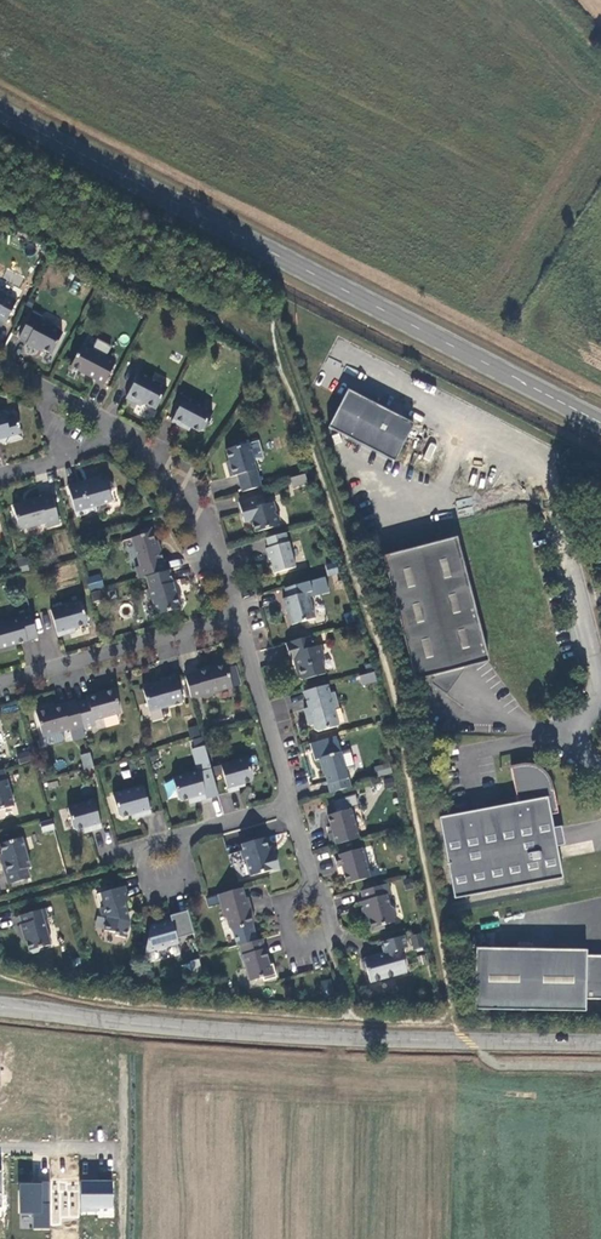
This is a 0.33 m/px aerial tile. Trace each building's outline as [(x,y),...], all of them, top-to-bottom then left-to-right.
[(5,323),(16,301),(0,293),(0,320),(5,323)] [(32,312),(19,338),(27,342),(26,344),(35,349),(36,347),(51,354),(62,333),(61,332),(60,329),(53,326),(50,327),(39,321),(41,317),(32,312)] [(70,367),(95,380),(104,384),(115,363),(81,346),(70,367)] [(133,371),(120,396),(131,402),(133,399),(150,407),(161,386),(133,371)] [(328,428),(394,462),(414,425),(347,390),(328,428)] [(184,398),(171,423),(182,429),(184,425),(198,432),(202,431),(212,412),(184,398)] [(1,442),(0,439),(5,438),(6,442),(21,438),(15,419),(5,422),(3,413),(0,414),(0,442),(1,442)] [(430,462),(437,445),(430,442),(423,458),(430,462)] [(237,475),(242,492),(260,487),(248,443),(225,450),(230,466),(227,467),(230,477),(237,475)] [(307,483),(304,475),(290,478),(292,487),(307,483)] [(79,483),(67,486),(76,518),(96,512),(100,506),(112,503),(108,490),(114,489),(113,484),(105,480),(101,481),(100,476),(88,480),(89,484),(80,487),(79,483)] [(59,524),(51,496),(40,500),(39,497),(26,501),(27,503),(13,507),(19,530),(45,523),(46,528),(59,524)] [(239,502),(242,514),(244,522),(251,520),(255,532),(278,526),(280,521),(278,516),(275,514),(274,512),(276,512),(273,502),(264,505),(262,496),(239,502)] [(457,516),(473,515),(472,498),(456,499),(457,516)] [(145,577),(166,571),(157,541),(154,542),(151,528),(139,532),(140,536),(131,539),(139,566),(135,567),(138,579),(145,577)] [(286,533),(266,539),(268,548),(266,549),(269,560),(270,559),(274,574),(295,568),(286,533)] [(488,662),(456,538),(383,557),(415,680),(430,676),(432,684),(443,691),(457,669),(488,662)] [(334,563),(326,566),(329,575),(337,573),(334,563)] [(175,594),(169,570),(166,571),(145,577),(149,589),(146,590),(148,599),(152,601),(156,615),(179,608),(179,607),(181,603),(179,597),(175,594)] [(85,577),(88,591),(104,587),(101,573),(85,577)] [(305,583),(284,588),(287,598),(283,599),(286,612),(288,612),(292,625),(315,619),(305,583)] [(69,630),(87,625),(80,601),(50,610),(57,637),(70,633),(69,630)] [(37,638),(30,612),(18,615),(19,618),(0,624),(0,649),(37,638)] [(311,636),(285,643),(290,661),(296,659),(297,666),(295,669),(298,678),(302,680),(325,674),(321,660),(324,660),(320,646),(314,647),(311,636)] [(213,668),(184,676),(191,699),(202,696),(203,698),(212,695),(214,692),(231,687),(225,665),(222,663),(214,665),(213,668)] [(375,677),(374,672),(359,676),(361,685),(376,681),(375,677)] [(182,703),(175,676),(163,680),(164,683),(155,685),(151,683),(144,685),(142,689),(149,712),(182,703)] [(327,685),(304,691),(308,708),(304,709),(307,721),(311,720),(313,725),(314,730),(318,731),(338,726),(333,709),(338,707),(334,693),(329,694),(327,685)] [(87,700),(76,703),(82,728),(95,725),(93,720),(120,713),(114,690),(86,697),(87,700)] [(76,703),(75,700),(56,706),(51,707),(52,709),(35,713),(42,736),(69,729),(70,732),(82,728),(76,703)] [(190,737),(200,735),(198,725),(187,728),(190,737)] [(29,750),(16,755),(20,764),(32,760),(29,750)] [(323,767),(330,793),(350,787),(340,752),(319,758),(321,768),(323,767)] [(85,770),(93,767),(89,753),(81,755),(85,770)] [(220,765),(228,793),(239,790),(238,786),(251,783),(253,779),(252,776),(261,773),(256,755),(220,765)] [(374,766),(377,776),(392,772),(389,762),(374,766)] [(554,791),(552,791),(551,789),(550,785),(549,782),(547,780),(546,779),(545,777),(543,775),(541,773),(539,772),(537,771),(535,770),(531,768),(528,767),(526,767),(521,767),(519,767),(517,767),(511,768),(517,804),(439,819),(454,899),(563,879),(551,815),(558,813),(554,791)] [(0,770),(0,810),(14,807),(3,769),(0,770)] [(196,802),(206,799),(199,771),(172,778),(178,799),(182,801),(195,798),(196,802)] [(138,817),(150,814),(143,787),(112,795),(118,816),(121,818),(137,813),(138,817)] [(357,795),(332,798),(334,809),(358,806),(357,795)] [(91,831),(101,828),(93,800),(67,808),(73,828),(76,830),(83,828),(89,827),(91,831)] [(327,835),(330,846),(358,838),(350,809),(327,816),(332,833),(327,835)] [(7,885),(30,878),(27,868),(30,867),(22,838),(0,844),(0,847),(2,854),(0,855),(0,865),(3,866),(5,866),(7,873),(4,874),(7,885)] [(269,856),(267,848),(264,838),(241,844),(243,851),(241,852),(243,861),(247,863),(250,876),(278,868),(274,854),(269,856)] [(361,849),(333,856),(337,868),(341,867),(346,884),(369,878),(361,849)] [(384,885),(360,891),(363,901),(360,902),(363,914),(366,913),(372,932),(384,928),(384,925),(394,922),(394,920),(396,915),(394,908),(389,906),(387,895),(391,894),(389,887),(385,888),(384,885)] [(128,901),(124,887),(96,894),(102,916),(107,917),(104,930),(115,933),(115,936),(125,938),(129,922),(123,902),(128,901)] [(245,898),(242,888),(218,895),(224,917),(227,918),(230,929),(233,931),(252,925),(254,921),(248,897),(245,898)] [(45,909),(19,916),(21,925),(20,925),(22,934),(24,934),(28,951),(32,953),(38,951),(40,948),(50,945),(43,919),(48,918),(45,909)] [(193,934),(187,911),(170,916),(171,921),(150,927),(145,953),(179,943),(177,938),(193,934)] [(423,947),(420,934),(410,936),(414,950),(423,947)] [(407,947),(404,936),(385,941),(388,952),(384,953),(364,959),(362,962),(363,968),(367,970),(370,982),(407,972),(400,949),(407,947)] [(269,965),(262,939),(240,945),(250,982),(262,978),(263,981),(276,978),(272,964),(269,965)] [(475,949),(474,1010),(585,1012),(585,999),(600,1000),(600,956),(586,956),(586,951),(475,949)] [(196,973),(201,963),(188,957),(183,967),(196,973)] [(330,979),(321,981),(324,992),(332,991),(330,979)] [(113,1180),(80,1181),(79,1213),(114,1212),(113,1180)] [(80,1181),(49,1182),(49,1225),(61,1225),(62,1217),(79,1219),(79,1213),(80,1181)] [(49,1182),(18,1183),(19,1213),(33,1214),(33,1230),(49,1230),(49,1225),(49,1182)]
